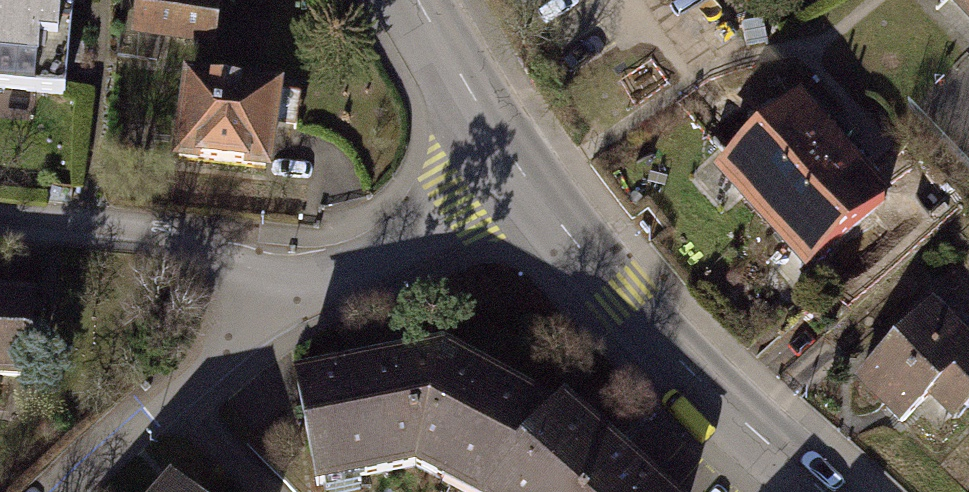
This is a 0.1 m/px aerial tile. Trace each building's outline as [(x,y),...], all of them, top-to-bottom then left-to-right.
[(65,95),(74,0),(0,0),(0,89),(65,95)] [(140,39),(224,43),(227,0),(142,0),(140,39)] [(933,2),(968,37),(968,0),(935,0),(933,2)] [(277,91),(189,80),(178,158),(266,170),(277,91)] [(721,179),(766,229),(849,156),(805,105),(721,179)] [(766,229),(810,280),(894,206),(849,156),(766,229)] [(0,297),(0,376),(26,378),(34,300),(0,297)] [(864,383),(948,460),(968,437),(968,340),(934,308),(864,383)] [(319,390),(340,491),(389,491),(445,484),(465,491),(687,491),(669,476),(604,418),(538,390),(471,361),(319,390)]
